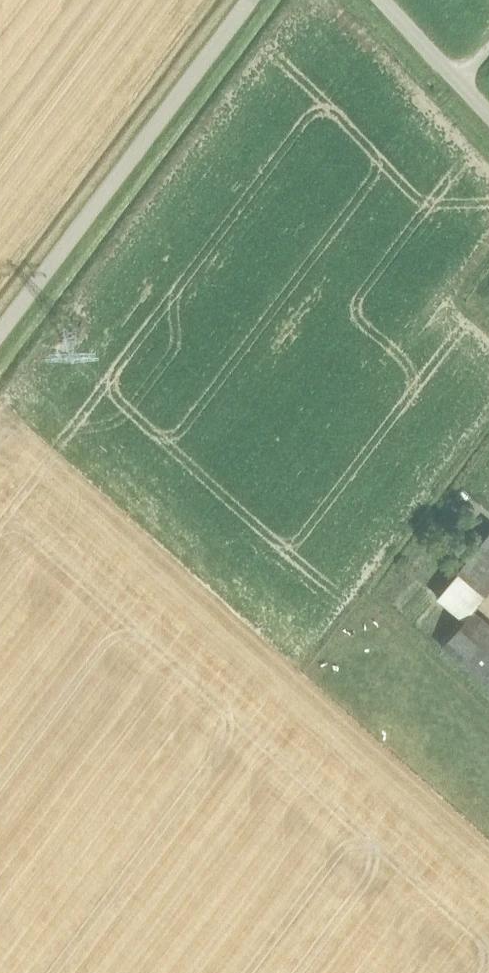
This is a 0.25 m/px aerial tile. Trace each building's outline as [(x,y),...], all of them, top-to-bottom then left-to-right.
[(488,583),(488,531),(458,570),(435,597),(461,617),(483,590),(488,583)] [(473,608),(457,626),(442,643),(488,684),(488,622),(473,608)]
